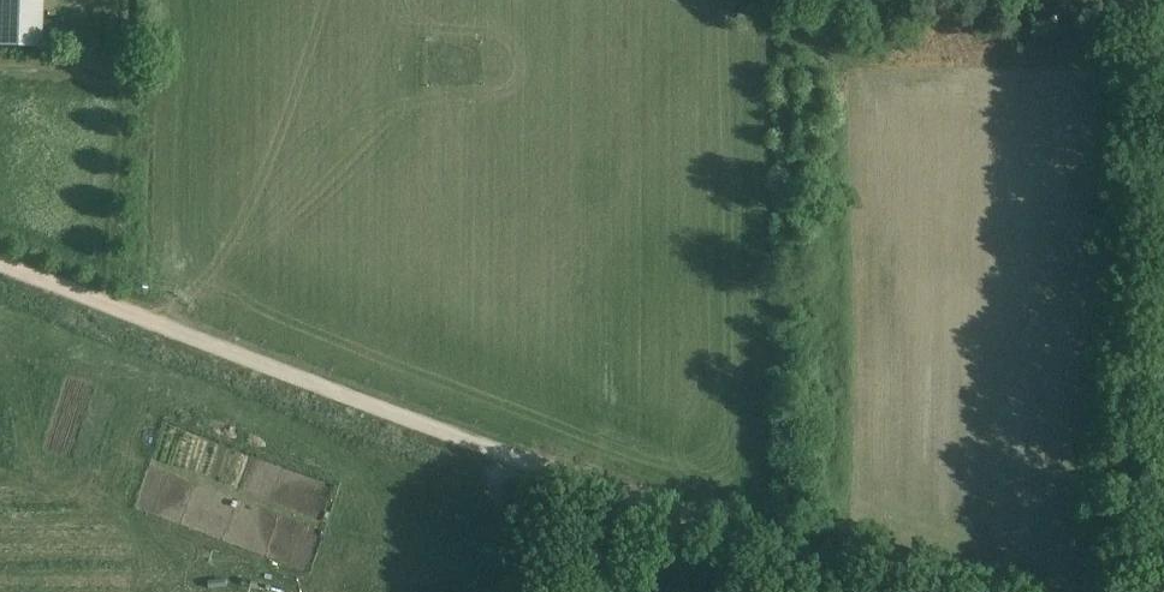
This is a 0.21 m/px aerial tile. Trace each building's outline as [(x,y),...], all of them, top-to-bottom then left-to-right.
[(632,583),(616,575),(609,589),(615,591),(628,591),(632,583)]
